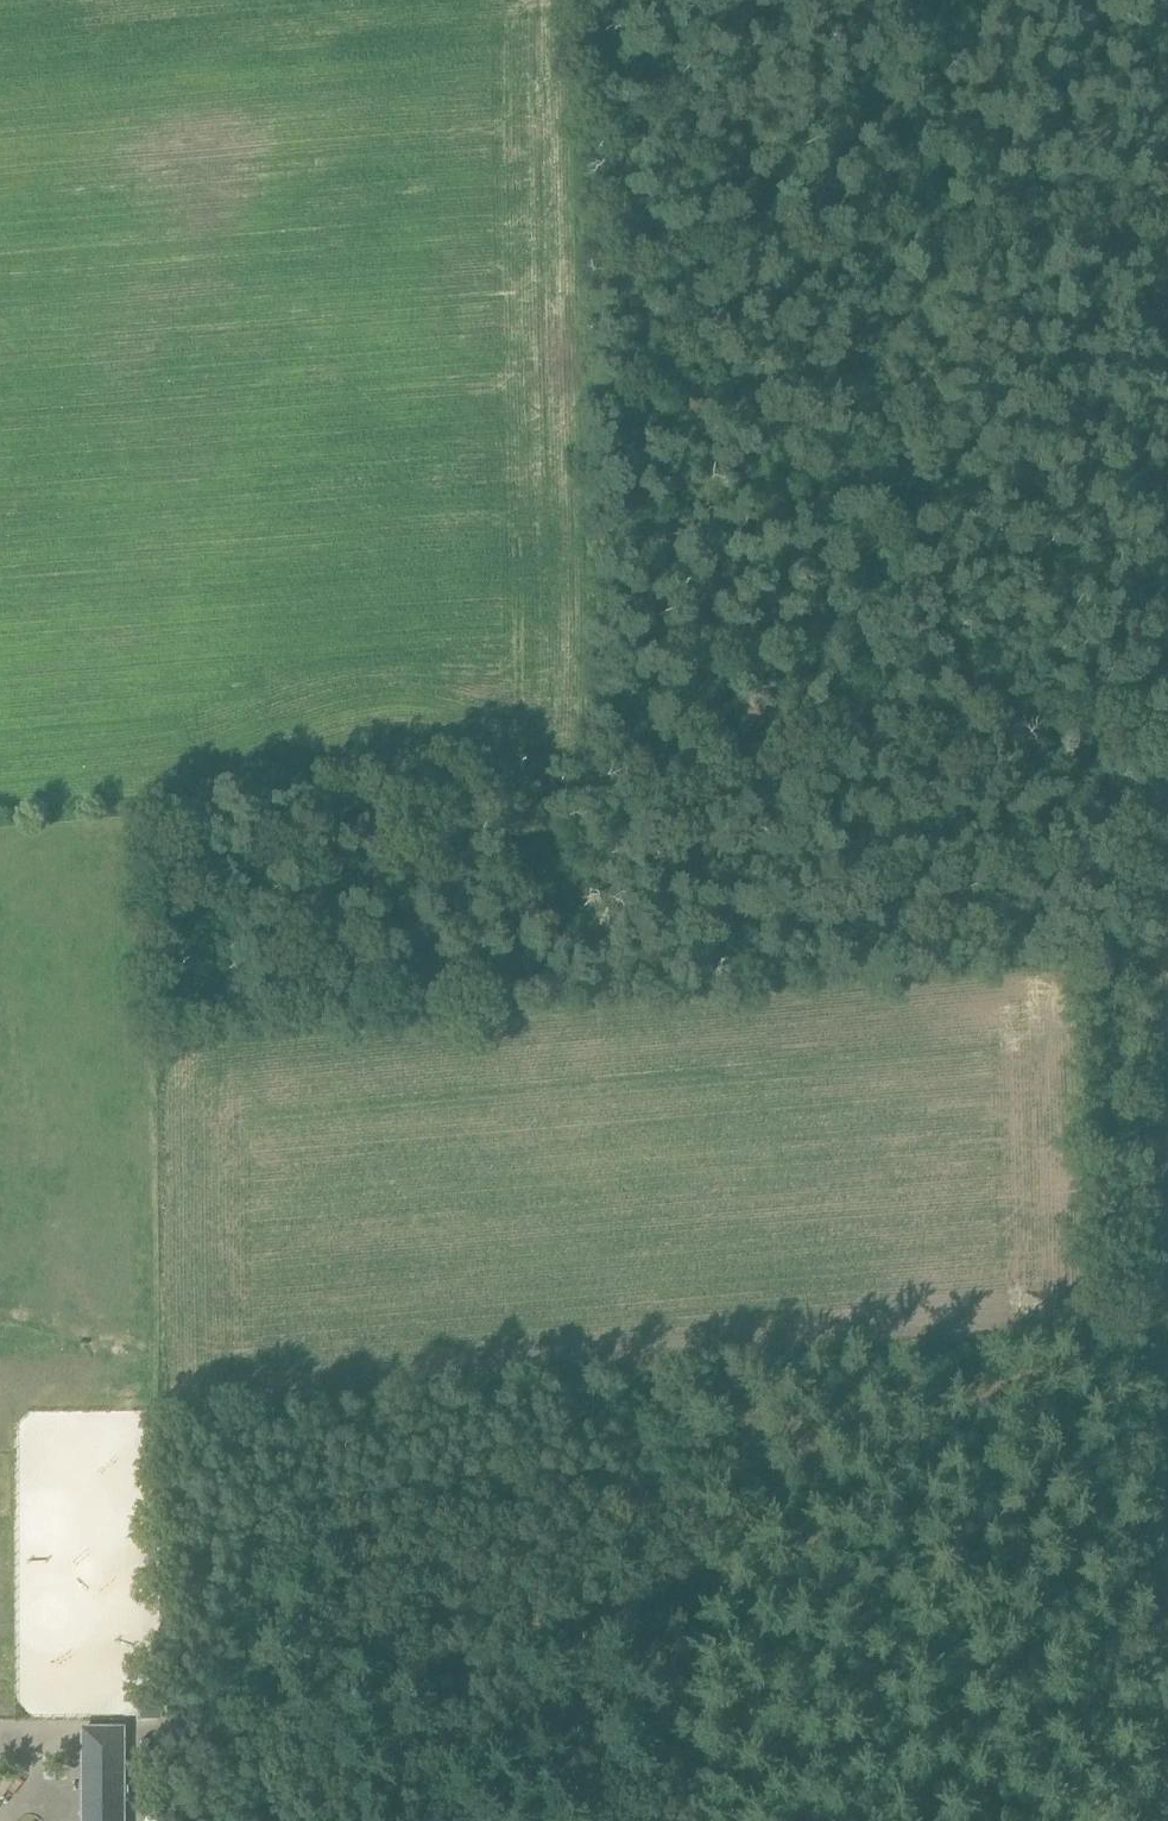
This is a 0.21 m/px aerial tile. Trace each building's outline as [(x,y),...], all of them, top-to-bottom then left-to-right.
[(122,1729),(83,1729),(83,1820),(122,1820),(122,1729)]
